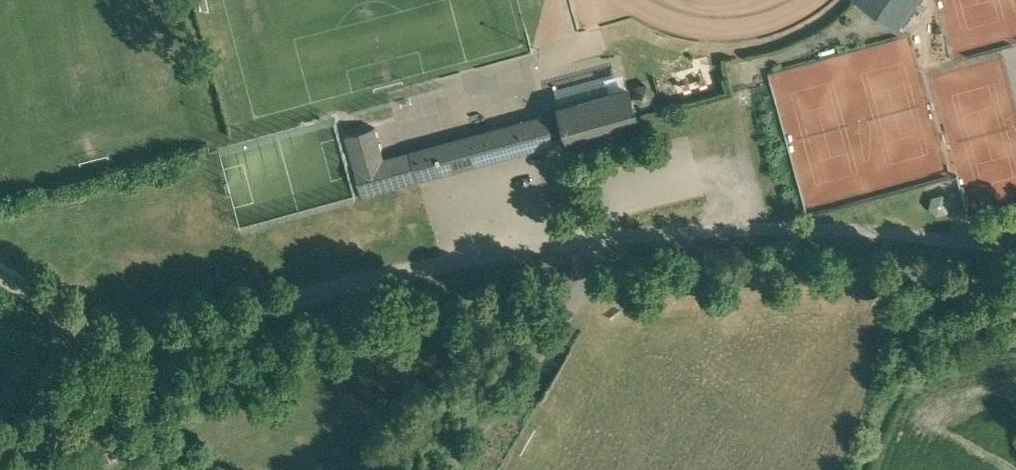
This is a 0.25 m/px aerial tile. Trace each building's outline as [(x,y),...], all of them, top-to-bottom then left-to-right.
[(890,21),(905,0),(859,0),(890,21)] [(628,89),(559,108),(570,146),(639,127),(628,89)] [(541,123),(411,158),(417,181),(546,146),(541,123)] [(375,128),(346,136),(362,196),(412,182),(407,160),(385,166),(375,128)] [(942,198),(934,200),(932,208),(937,214),(945,212),(947,204),(942,198)]
